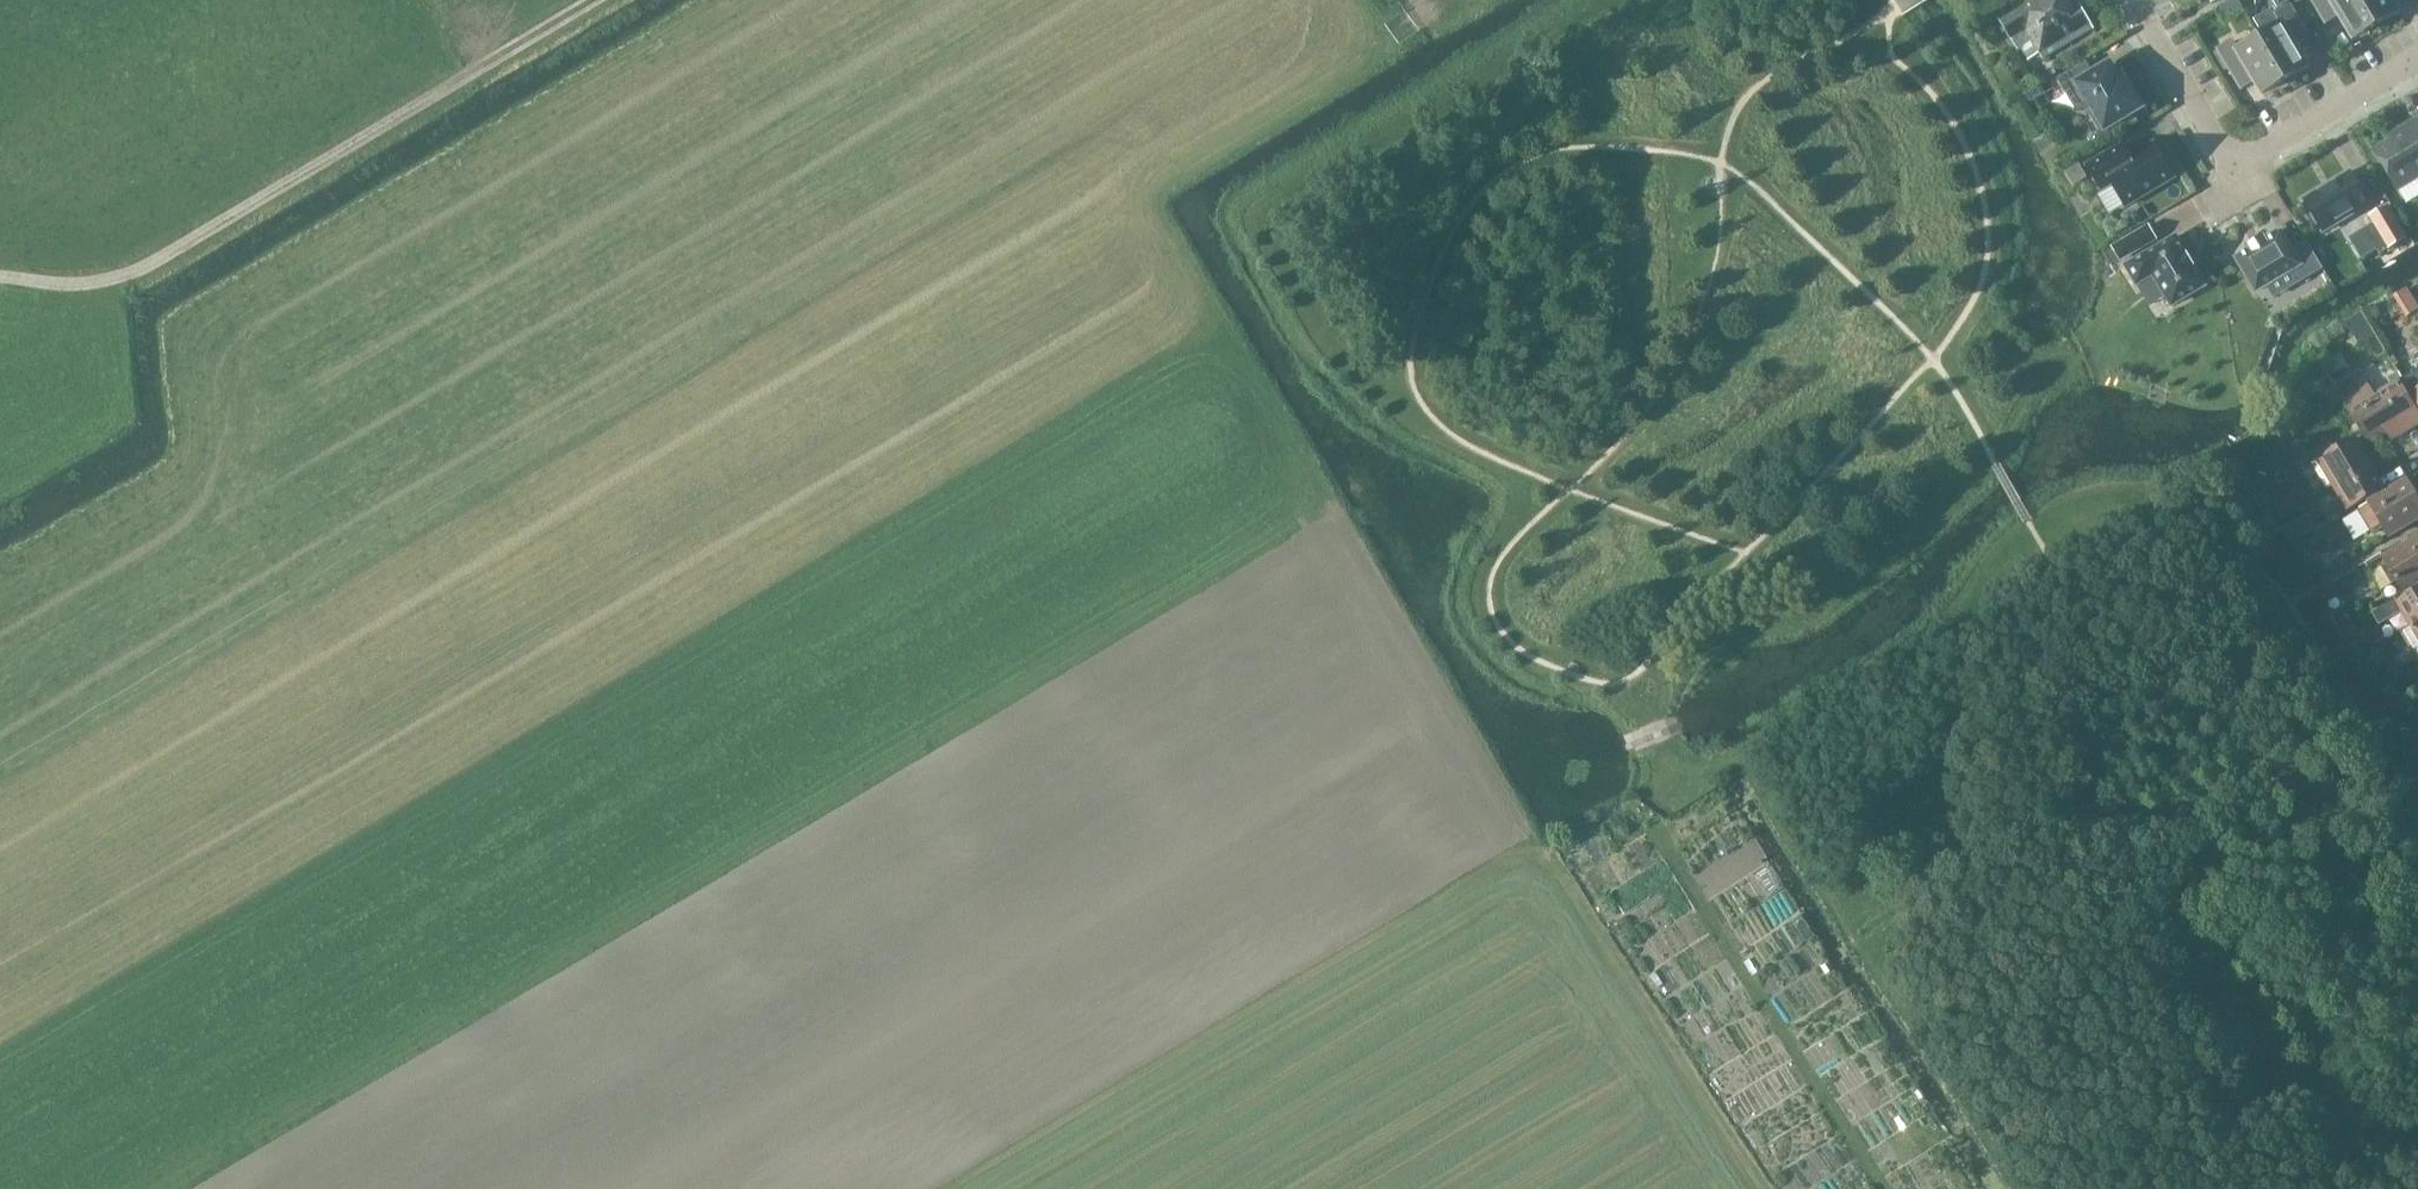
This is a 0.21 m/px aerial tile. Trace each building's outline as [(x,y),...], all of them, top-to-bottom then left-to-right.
[(2079,4),(2078,4),(2076,0),(2025,0),(2027,3),(1999,20),(2012,41),(2026,32),(2042,59),(2094,28),(2079,4)] [(2361,0),(2311,0),(2326,23),(2339,15),(2353,39),(2376,25),(2361,0)] [(2376,25),(2399,11),(2392,0),(2361,0),(2376,25)] [(2274,9),(2255,21),(2264,36),(2260,39),(2285,80),(2308,66),(2294,43),(2308,34),(2290,5),(2277,13),(2274,9)] [(2285,80),(2260,39),(2237,52),(2231,43),(2218,51),(2241,89),(2255,81),(2262,93),(2285,80)] [(2141,108),(2131,90),(2126,93),(2109,66),(2093,76),(2085,63),(2058,79),(2067,93),(2079,86),(2089,103),(2084,106),(2100,132),(2141,108)] [(2039,85),(2021,95),(2027,105),(2034,101),(2045,95),(2039,85)] [(2375,151),(2406,203),(2417,195),(2417,120),(2401,130),(2404,134),(2375,151)] [(2174,178),(2165,162),(2169,159),(2160,145),(2156,147),(2150,136),(2118,155),(2115,149),(2087,165),(2102,190),(2112,184),(2126,207),(2174,178)] [(2351,173),(2350,171),(2348,172),(2348,173),(2329,184),(2323,187),(2324,187),(2305,198),(2303,199),(2323,232),(2369,204),(2351,173)] [(2386,203),(2370,213),(2388,244),(2405,235),(2386,203)] [(2150,224),(2122,240),(2131,256),(2159,239),(2150,224)] [(2252,249),(2236,258),(2256,292),(2291,271),(2299,283),(2323,269),(2307,242),(2292,251),(2281,232),(2265,241),(2263,237),(2250,245),(2252,249)] [(2204,285),(2193,268),(2194,267),(2187,255),(2186,256),(2176,239),(2177,239),(2176,237),(2126,266),(2137,285),(2154,275),(2172,306),(2205,286),(2204,284),(2204,285)] [(2349,325),(2333,329),(2339,351),(2355,347),(2349,325)] [(2376,337),(2368,341),(2378,359),(2386,353),(2376,337)] [(2404,379),(2417,402),(2417,370),(2404,379)] [(2335,385),(2370,443),(2399,426),(2403,432),(2417,424),(2417,410),(2401,382),(2375,397),(2360,371),(2335,385)] [(2356,439),(2313,464),(2327,489),(2337,483),(2351,507),(2384,488),(2356,439)] [(2361,509),(2374,531),(2384,525),(2391,537),(2417,521),(2417,494),(2409,479),(2370,502),(2371,503),(2361,509)] [(2385,558),(2406,592),(2417,585),(2417,538),(2385,558)] [(2314,562),(2307,566),(2314,578),(2325,571),(2321,564),(2314,562)] [(2332,582),(2317,591),(2324,603),(2339,594),(2332,582)] [(2374,611),(2381,624),(2404,610),(2413,626),(2404,632),(2417,656),(2417,591),(2400,602),(2397,597),(2374,611)] [(2400,699),(2388,707),(2397,722),(2409,714),(2400,699)] [(1784,889),(1732,895),(1735,923),(1751,921),(1753,943),(1790,939),(1784,889)] [(1682,1004),(1708,992),(1716,1010),(1745,997),(1726,956),(1671,981),(1682,1004)] [(1737,1072),(1783,1048),(1756,998),(1710,1022),(1737,1072)] [(1824,1087),(1762,1118),(1780,1153),(1801,1143),(1820,1181),(1828,1177),(1832,1187),(1866,1170),(1824,1087)]
